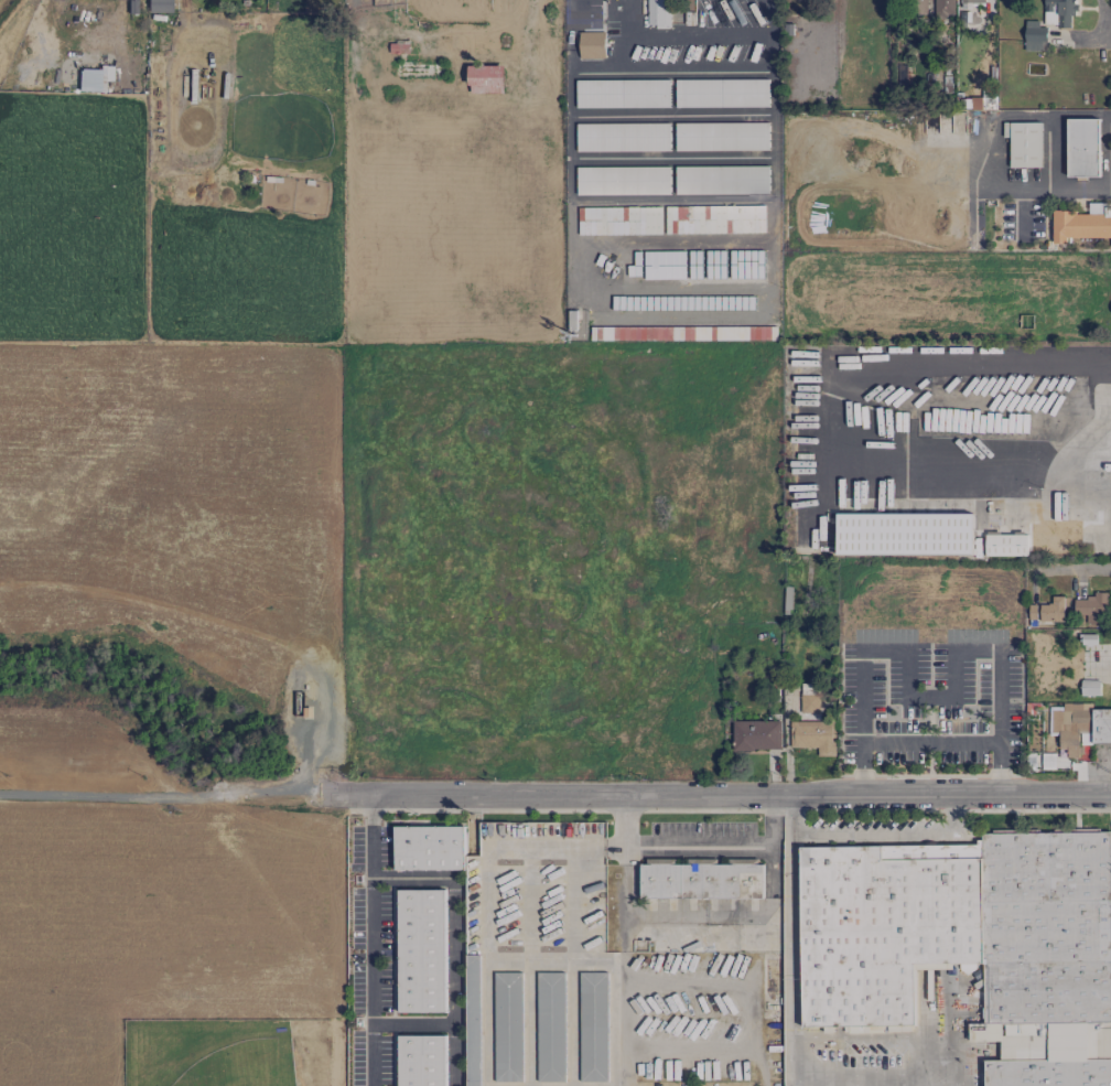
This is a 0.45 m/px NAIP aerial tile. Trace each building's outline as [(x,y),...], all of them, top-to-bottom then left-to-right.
[(172,13),(171,0),(148,0),(148,13),(172,13)] [(670,27),(669,0),(647,0),(648,27),(670,27)] [(899,14),(927,14),(927,0),(899,0),(899,14)] [(935,18),(954,18),(954,0),(935,0),(935,18)] [(1043,25),(1071,26),(1071,13),(1076,13),(1076,0),(1044,0),(1043,25)] [(1045,27),(1039,27),(1039,21),(1025,20),(1025,50),(1044,51),(1045,27)] [(579,32),(579,59),(605,59),(604,32),(579,32)] [(468,93),(504,94),(504,66),(469,65),(468,93)] [(104,70),(79,69),(79,92),(104,92),(104,70)] [(768,106),(768,79),(675,80),(675,108),(768,106)] [(576,108),(669,108),(669,80),(576,81),(576,108)] [(996,108),(995,95),(982,95),(982,100),(973,100),(973,109),(996,108)] [(1068,177),(1099,176),(1099,119),(1067,119),(1068,177)] [(1041,122),(1003,123),(1003,138),(1009,138),(1010,167),(1041,167),(1041,122)] [(577,152),(669,151),(669,123),(577,124),(577,152)] [(768,123),(675,124),(675,151),(768,150),(768,123)] [(675,194),(768,194),(768,166),(675,167),(675,194)] [(577,195),(670,195),(670,168),(577,167),(577,195)] [(1052,244),(1067,244),(1067,238),(1110,238),(1110,205),(1088,204),(1088,212),(1052,212),(1052,244)] [(666,234),(764,232),(764,205),(666,207),(666,234)] [(660,207),(579,208),(579,235),(660,234),(660,207)] [(837,514),(837,555),(973,555),(973,513),(837,514)] [(1064,520),(1027,519),(1027,534),(996,533),(996,522),(986,522),(985,553),(1064,554),(1064,520)] [(1040,621),(1063,622),(1064,596),(1052,596),(1052,604),(1040,604),(1040,621)] [(1107,596),(1074,596),(1074,615),(1086,615),(1086,622),(1106,623),(1107,596)] [(1095,634),(1079,635),(1079,643),(1095,642),(1095,634)] [(1099,695),(1099,681),(1081,680),(1081,695),(1099,695)] [(790,748),(817,748),(817,757),(835,757),(836,722),(818,722),(818,684),(800,684),(800,722),(790,722),(790,748)] [(1051,710),(1051,733),(1059,733),(1059,749),(1067,749),(1067,757),(1079,757),(1079,725),(1091,725),(1091,703),(1071,703),(1071,710),(1051,710)] [(1092,709),(1092,743),(1110,743),(1110,709),(1092,709)] [(733,750),(781,750),(781,721),(733,721),(733,750)] [(464,871),(465,826),(395,825),(394,869),(464,871)] [(982,833),(982,844),(800,847),(803,1027),(916,1025),(915,969),(959,968),(959,972),(973,972),(973,964),(983,963),(984,1023),(969,1023),(969,1042),(1000,1041),(1000,1060),(984,1060),(985,1085),(1110,1085),(1110,946),(1109,831),(982,833)] [(641,899),(763,898),(763,864),(675,865),(675,860),(640,860),(641,899)] [(446,1013),(445,890),(398,890),(399,1013),(446,1013)] [(466,955),(466,1085),(479,1085),(479,955),(466,955)] [(761,959),(762,995),(781,995),(780,959),(761,959)] [(521,972),(494,972),(495,1082),(522,1082),(521,972)] [(564,972),(537,972),(537,1082),(564,1082),(564,972)] [(579,973),(580,1082),(607,1082),(607,972),(579,973)] [(397,1036),(398,1085),(445,1085),(445,1035),(397,1036)]
